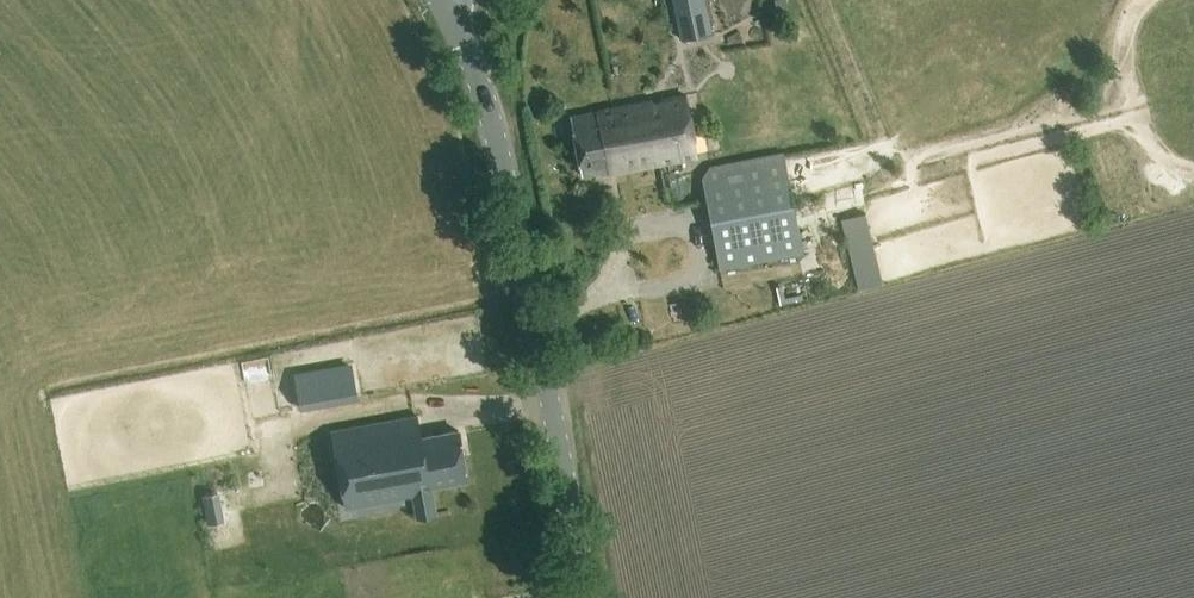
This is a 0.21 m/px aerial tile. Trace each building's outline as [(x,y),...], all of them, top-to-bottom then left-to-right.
[(682,40),(711,34),(703,0),(673,0),(682,40)] [(571,119),(581,176),(598,173),(598,175),(623,171),(623,173),(697,159),(685,97),(614,111),(571,119)] [(711,168),(702,180),(719,270),(803,254),(800,239),(784,154),(711,168)] [(868,288),(894,281),(875,210),(849,217),(868,288)] [(358,400),(350,367),(294,378),(300,412),(358,400)] [(420,418),(331,435),(345,511),(368,507),(404,500),(413,498),(416,497),(419,516),(420,519),(435,516),(439,516),(434,491),(469,484),(459,434),(424,441),(420,418)] [(204,437),(230,452),(238,439),(212,424),(204,437)]
